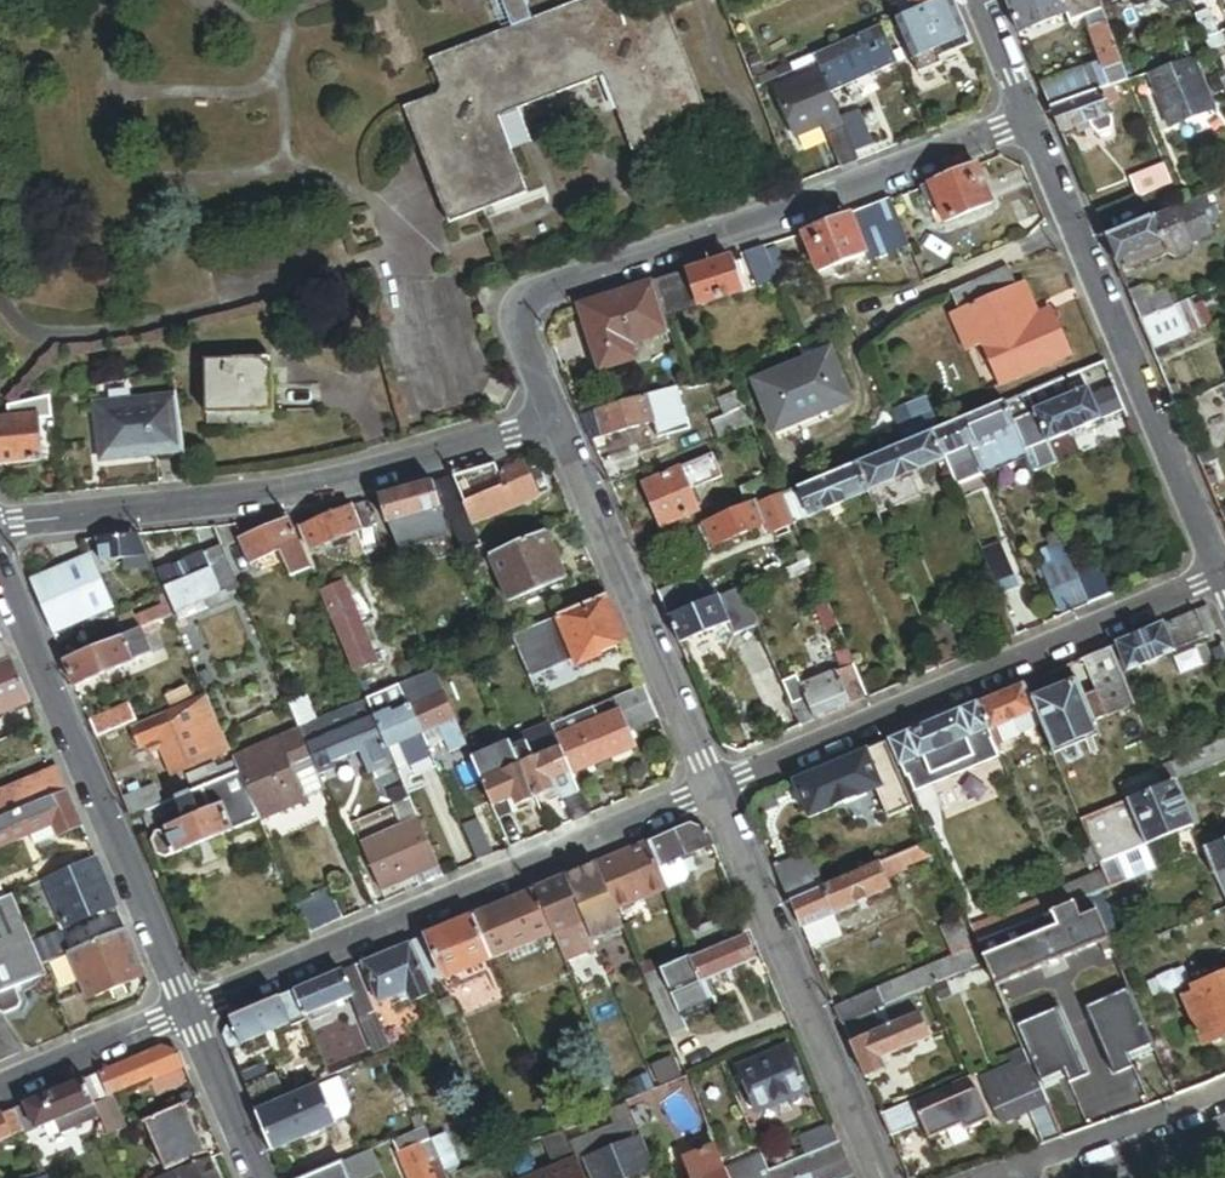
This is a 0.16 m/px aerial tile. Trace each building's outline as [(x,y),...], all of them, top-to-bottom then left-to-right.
[(603,79),(633,156),(712,126),(666,8),(632,21),(625,17),(619,0),(590,0),(533,22),(514,29),(429,62),(440,90),(437,97),(403,110),(448,227),(528,197),(498,120),(603,79)] [(514,29),(533,22),(524,0),(502,0),(514,29)] [(951,0),(944,0),(913,13),(896,20),(919,76),(940,67),(938,61),(971,48),(951,0)] [(913,13),(944,0),(908,0),(913,13)] [(1019,36),(1066,21),(1070,30),(1085,23),(1104,14),(1103,9),(1099,0),(1003,0),(1019,36)] [(1103,9),(1129,0),(1099,0),(1103,9)] [(1204,41),(1216,37),(1206,13),(1195,17),(1204,41)] [(1089,34),(1109,27),(1104,14),(1085,23),(1089,34)] [(1120,86),(1129,83),(1109,27),(1089,34),(1100,66),(1083,72),(1079,60),(1035,75),(1050,110),(1120,86)] [(849,48),(821,60),(834,92),(896,66),(880,29),(847,43),(849,48)] [(1224,48),(1219,36),(1216,37),(1204,41),(1210,54),(1224,48)] [(1158,60),(1162,72),(1178,67),(1174,54),(1158,60)] [(1214,113),(1193,62),(1178,67),(1162,72),(1148,77),(1170,131),(1214,113)] [(775,90),(796,140),(823,129),(825,133),(843,125),(821,71),(775,90)] [(1123,96),(1120,86),(1050,110),(1060,135),(1074,130),(1076,135),(1092,130),(1098,137),(1111,133),(1112,123),(1108,109),(1119,105),(1117,97),(1123,96)] [(860,118),(843,125),(855,153),(872,146),(860,118)] [(825,133),(840,169),(858,161),(855,153),(843,125),(825,133)] [(1172,185),(1164,165),(1128,180),(1137,200),(1172,185)] [(976,168),(922,190),(927,202),(935,199),(945,225),(991,206),(976,168)] [(1166,251),(1163,245),(1133,257),(1137,266),(1166,254),(1167,256),(1175,261),(1188,255),(1190,246),(1212,237),(1207,223),(1214,220),(1205,198),(1172,212),(1184,243),(1166,251)] [(907,242),(891,202),(804,235),(817,269),(865,251),(867,257),(907,242)] [(1184,243),(1172,212),(1104,240),(1115,265),(1133,257),(1163,245),(1166,251),(1184,243)] [(776,282),(764,248),(746,254),(757,288),(776,282)] [(742,293),(731,258),(687,273),(699,307),(742,293)] [(1009,270),(951,296),(960,316),(952,319),(966,352),(982,345),(1000,389),(1069,358),(1050,314),(1035,320),(1030,310),(1034,309),(1025,289),(1019,292),(1009,270)] [(687,273),(655,283),(666,318),(699,307),(687,273)] [(666,318),(655,283),(579,308),(601,373),(637,362),(632,346),(671,334),(666,318)] [(1139,323),(1175,308),(1168,291),(1132,306),(1139,323)] [(1175,308),(1186,335),(1204,327),(1192,300),(1175,308)] [(1186,335),(1175,308),(1139,323),(1150,350),(1186,335)] [(827,406),(828,409),(848,400),(828,355),(754,387),(775,436),(817,417),(818,411),(827,406)] [(202,418),(261,417),(271,416),(269,362),(201,364),(202,418)] [(1082,403),(1071,377),(1004,405),(1009,418),(1028,410),(1043,445),(1125,411),(1116,389),(1082,403)] [(750,424),(736,390),(722,396),(730,414),(711,422),(717,438),(750,424)] [(666,402),(664,394),(582,417),(592,440),(654,424),(654,422),(664,419),(660,404),(666,402)] [(5,410),(6,421),(37,418),(37,424),(50,423),(47,400),(5,410)] [(99,462),(182,453),(170,400),(93,408),(99,462)] [(932,435),(940,432),(927,400),(919,403),(932,435)] [(919,403),(889,416),(902,448),(932,435),(919,403)] [(1004,405),(959,424),(970,450),(1043,625),(1062,617),(1088,607),(1080,587),(1073,572),(1073,571),(1066,574),(1073,590),(1054,598),(1042,568),(1052,564),(1046,550),(1061,543),(1009,418),(1004,405)] [(833,421),(828,409),(827,406),(818,411),(817,417),(775,436),(778,444),(833,421)] [(261,432),(261,417),(202,418),(203,434),(261,432)] [(0,421),(0,466),(41,462),(37,424),(37,418),(6,421),(0,421)] [(970,450),(959,424),(940,432),(932,435),(943,461),(970,450)] [(943,461),(932,435),(902,448),(857,466),(869,495),(944,463),(943,461)] [(1206,436),(1189,443),(1200,467),(1216,460),(1206,436)] [(712,456),(644,486),(662,529),(698,513),(690,493),(722,478),(712,456)] [(510,486),(473,502),(465,506),(466,508),(473,525),(475,528),(550,495),(552,491),(542,469),(537,468),(527,472),(524,464),(504,472),(510,486)] [(869,495),(857,466),(781,498),(793,526),(869,495)] [(769,477),(739,490),(745,505),(776,493),(769,477)] [(453,487),(450,479),(433,485),(446,516),(466,508),(465,506),(473,502),(458,484),(453,487)] [(1208,486),(1213,498),(1224,493),(1224,483),(1223,479),(1208,486)] [(441,512),(433,485),(381,499),(389,527),(441,512)] [(793,526),(781,498),(759,507),(757,502),(697,527),(701,536),(707,534),(713,547),(766,525),(771,536),(793,526)] [(373,526),(363,503),(349,507),(300,528),(311,552),(373,526)] [(466,508),(446,516),(453,533),(473,525),(466,508)] [(299,543),(289,520),(240,541),(250,564),(280,552),(299,543)] [(233,547),(225,527),(213,528),(221,547),(223,551),(233,547)] [(565,580),(545,534),(490,557),(510,604),(565,580)] [(148,559),(138,536),(98,540),(108,563),(148,559)] [(381,545),(393,573),(411,565),(398,537),(381,545)] [(280,552),(290,577),(310,569),(299,543),(280,552)] [(1073,571),(1061,543),(1046,550),(1052,564),(1042,568),(1054,598),(1073,590),(1066,574),(1073,571)] [(1001,598),(1003,602),(1009,599),(1007,593),(1016,589),(997,546),(982,553),(1001,598)] [(237,586),(223,551),(221,547),(203,554),(220,593),(227,591),(237,586)] [(220,593),(203,554),(184,562),(185,564),(175,568),(174,567),(158,573),(175,613),(206,600),(210,609),(231,600),(227,591),(220,593)] [(30,583),(52,634),(113,608),(91,557),(30,583)] [(1080,587),(1107,576),(1100,560),(1073,571),(1073,572),(1080,587)] [(1088,607),(1115,595),(1107,576),(1080,587),(1088,607)] [(319,590),(340,637),(362,627),(361,625),(349,597),(341,580),(319,590)] [(752,615),(741,588),(703,604),(668,619),(679,646),(752,615)] [(697,589),(661,604),(668,619),(703,604),(697,589)] [(349,597),(361,625),(375,619),(363,591),(349,597)] [(625,639),(606,597),(558,618),(579,666),(600,657),(597,651),(625,639)] [(996,645),(1017,636),(1003,602),(1001,598),(980,608),(996,645)] [(179,622),(210,609),(206,600),(175,613),(179,622)] [(149,626),(172,616),(167,603),(133,617),(132,614),(118,620),(125,637),(149,626)] [(1207,640),(1195,613),(1117,646),(1129,673),(1207,640)] [(752,615),(679,646),(689,669),(719,657),(735,637),(758,628),(752,615)] [(151,632),(149,626),(125,637),(64,663),(74,687),(149,655),(141,636),(151,632)] [(340,637),(355,672),(377,663),(362,627),(340,637)] [(522,632),(511,637),(522,663),(533,659),(522,632)] [(942,668),(960,661),(952,643),(935,651),(938,659),(942,668)] [(9,659),(3,644),(0,645),(0,663),(9,659)] [(1135,706),(1111,649),(1081,662),(1095,696),(1085,700),(1078,683),(1065,689),(1062,684),(1048,690),(1050,695),(1044,698),(1037,681),(1025,686),(1042,727),(1053,751),(1099,732),(1095,723),(1135,706)] [(9,659),(0,663),(0,716),(28,704),(9,659)] [(919,678),(942,668),(938,659),(916,669),(919,678)] [(800,729),(866,701),(852,667),(786,695),(800,729)] [(459,730),(433,669),(400,683),(422,734),(438,727),(442,738),(459,730)] [(388,748),(422,734),(400,683),(366,698),(388,748)] [(659,720),(645,686),(614,699),(619,711),(597,720),(592,709),(550,727),(553,734),(571,776),(635,748),(629,733),(659,720)] [(1042,727),(1025,686),(978,706),(989,732),(996,748),(1003,745),(997,731),(1015,723),(1020,736),(1042,727)] [(199,697),(205,694),(203,687),(196,690),(199,697)] [(170,713),(181,736),(212,723),(222,746),(204,754),(207,762),(230,752),(221,732),(207,697),(170,713)] [(314,765),(374,906),(385,902),(380,891),(359,843),(351,824),(397,805),(410,799),(402,783),(388,748),(366,698),(309,722),(298,727),(299,729),(314,765)] [(298,727),(309,722),(299,699),(288,704),(298,727)] [(97,740),(134,724),(125,705),(89,721),(97,740)] [(989,732),(978,706),(891,743),(907,781),(926,773),(921,760),(972,739),(989,732)] [(170,713),(131,730),(138,748),(146,745),(156,741),(160,752),(171,777),(207,762),(204,754),(222,746),(212,723),(181,736),(170,713)] [(422,734),(428,749),(444,742),(442,738),(438,727),(422,734)] [(314,765),(299,729),(232,757),(238,772),(259,819),(302,801),(291,775),(314,765)] [(449,754),(466,746),(459,730),(442,738),(444,742),(449,754)] [(1000,757),(996,748),(989,732),(972,739),(983,764),(1000,757)] [(388,748),(402,783),(436,768),(428,749),(422,734),(388,748)] [(553,734),(514,750),(521,767),(535,799),(557,789),(572,823),(588,816),(571,776),(553,734)] [(1161,767),(1169,786),(1175,783),(1224,762),(1224,739),(1161,767)] [(150,756),(160,752),(156,741),(146,745),(150,756)] [(472,759),(482,784),(521,767),(514,750),(511,742),(472,759)] [(886,745),(795,784),(811,822),(877,794),(888,821),(913,810),(886,745)] [(516,807),(535,799),(521,767),(482,784),(493,809),(513,800),(516,807)] [(1169,786),(1161,767),(1121,784),(1129,803),(1169,786)] [(443,878),(477,863),(466,838),(460,824),(436,768),(402,783),(410,799),(443,878)] [(56,770),(0,794),(0,822),(20,813),(66,793),(56,770)] [(259,819),(238,772),(140,814),(149,837),(153,835),(152,842),(157,854),(165,859),(259,819)] [(1194,827),(1175,783),(1169,786),(1129,803),(1084,822),(1106,874),(1113,889),(1130,882),(1108,829),(1123,822),(1135,852),(1194,827)] [(151,785),(121,798),(129,816),(159,803),(151,785)] [(81,828),(66,793),(20,813),(30,837),(53,828),(57,838),(81,828)] [(405,823),(359,843),(380,891),(416,875),(421,887),(443,878),(410,799),(397,805),(405,823)] [(20,813),(0,822),(0,850),(29,838),(30,837),(20,813)] [(466,838),(478,833),(472,819),(460,824),(466,838)] [(691,827),(647,845),(658,869),(660,868),(712,846),(706,833),(691,827)] [(57,838),(53,828),(30,837),(29,838),(34,848),(57,838)] [(477,863),(489,858),(478,833),(466,838),(477,863)] [(1203,850),(1214,876),(1224,872),(1224,841),(1203,850)] [(903,871),(934,858),(928,844),(823,889),(801,899),(790,904),(801,930),(802,929),(833,916),(833,918),(859,908),(858,905),(890,891),(886,881),(904,873),(903,871)] [(796,887),(801,899),(823,889),(808,855),(775,869),(785,892),(796,887)] [(115,908),(95,861),(60,875),(72,904),(57,910),(65,929),(115,908)] [(596,867),(565,879),(593,945),(623,932),(596,867)] [(1092,898),(1113,889),(1106,874),(1059,894),(1066,909),(1092,898)] [(565,879),(534,892),(551,933),(561,958),(593,945),(565,879)] [(790,904),(801,899),(796,887),(785,892),(790,904)] [(294,902),(308,935),(340,921),(326,888),(294,902)] [(551,933),(534,892),(473,918),(490,958),(551,933)] [(1066,909),(1059,894),(972,931),(978,946),(1034,923),(1066,909)] [(11,896),(0,901),(0,1015),(5,1018),(17,1012),(19,1004),(14,991),(46,977),(42,968),(33,947),(11,896)] [(1117,957),(1092,898),(1066,909),(1034,923),(1041,939),(985,963),(997,991),(1098,948),(1104,962),(1117,957)] [(749,933),(741,915),(711,928),(712,931),(696,938),(694,932),(687,934),(696,955),(749,933)] [(802,929),(810,950),(841,937),(833,918),(833,916),(802,929)] [(490,958),(473,918),(410,944),(427,985),(490,958)] [(883,1008),(981,967),(961,920),(940,929),(952,958),(834,1008),(842,1026),(883,1008)] [(145,978),(125,932),(70,956),(68,957),(84,996),(87,1002),(145,978)] [(42,968),(68,957),(70,956),(61,935),(33,947),(42,968)] [(692,961),(679,967),(687,986),(699,981),(700,983),(702,982),(754,960),(745,939),(692,961)] [(427,985),(410,944),(360,965),(377,1005),(404,994),(408,1004),(431,995),(427,985)] [(84,996),(68,957),(42,968),(46,977),(58,1006),(84,996)] [(643,978),(668,1039),(687,1031),(680,1013),(710,1000),(702,982),(700,983),(699,981),(687,986),(679,967),(692,961),(690,958),(643,978)] [(387,1043),(355,967),(292,993),(302,1018),(349,998),(371,1050),(387,1043)] [(1193,991),(1195,997),(1184,1002),(1205,1051),(1209,1049),(1218,1052),(1218,1054),(1224,1052),(1224,977),(1193,991)] [(302,1018),(292,993),(227,1020),(222,1036),(227,1049),(302,1018)] [(1158,1053),(1135,999),(1092,1017),(1120,1084),(1139,1076),(1134,1063),(1158,1053)] [(886,1014),(883,1008),(842,1026),(864,1079),(884,1070),(880,1060),(929,1040),(919,1015),(907,1021),(901,1007),(886,1014)] [(1079,1064),(1058,1013),(1015,1031),(1027,1060),(1031,1071),(1055,1060),(1060,1072),(1079,1064)] [(955,1040),(952,1035),(946,1038),(948,1043),(955,1040)] [(788,1047),(735,1069),(755,1115),(808,1093),(788,1047)] [(162,1050),(102,1076),(110,1096),(153,1078),(155,1081),(183,1069),(178,1057),(162,1050)] [(730,1059),(719,1063),(723,1071),(734,1066),(730,1059)] [(1031,1109),(1045,1103),(1031,1071),(1027,1060),(1013,1066),(1031,1109)] [(1042,1145),(1060,1139),(1047,1109),(1045,1103),(1031,1109),(1013,1066),(982,1079),(1000,1122),(1028,1110),(1042,1145)] [(956,1085),(971,1079),(968,1072),(953,1078),(956,1085)] [(252,1108),(284,1095),(274,1073),(243,1086),(252,1108)] [(102,1076),(84,1083),(94,1107),(107,1138),(124,1130),(110,1096),(102,1076)] [(880,1116),(890,1138),(922,1125),(929,1141),(961,1128),(963,1133),(989,1122),(971,1079),(956,1085),(880,1116)] [(337,1080),(319,1087),(333,1122),(346,1117),(349,1108),(337,1080)] [(94,1107),(84,1083),(14,1112),(23,1134),(24,1136),(94,1107)] [(333,1122),(319,1087),(255,1114),(270,1151),(298,1139),(309,1135),(334,1124),(333,1122)] [(173,1101),(176,1109),(182,1106),(179,1099),(173,1101)] [(1060,1139),(1079,1131),(1067,1101),(1047,1109),(1060,1139)] [(176,1109),(143,1123),(164,1173),(204,1156),(182,1106),(176,1109)] [(14,1112),(0,1118),(0,1143),(23,1134),(14,1112)] [(839,1143),(831,1124),(798,1138),(805,1157),(839,1143)] [(423,1127),(390,1141),(406,1177),(445,1177),(443,1175),(458,1168),(444,1135),(429,1141),(423,1127)] [(634,1127),(577,1151),(589,1177),(616,1177),(649,1164),(634,1127)] [(309,1135),(298,1139),(301,1145),(311,1140),(309,1135)] [(805,1157),(766,1174),(768,1177),(854,1177),(839,1143),(805,1157)] [(729,1157),(723,1144),(715,1147),(721,1161),(729,1157)] [(688,1177),(698,1177),(723,1167),(721,1161),(715,1147),(714,1145),(680,1159),(688,1177)] [(341,1162),(345,1173),(350,1171),(353,1177),(366,1177),(379,1172),(370,1150),(341,1162)] [(758,1154),(724,1169),(728,1177),(768,1177),(766,1174),(758,1154)] [(575,1159),(530,1177),(583,1177),(575,1159)] [(167,1177),(213,1177),(206,1161),(167,1177)] [(341,1162),(302,1177),(353,1177),(350,1171),(345,1173),(341,1162)] [(724,1169),(723,1167),(698,1177),(728,1177),(724,1169)]
